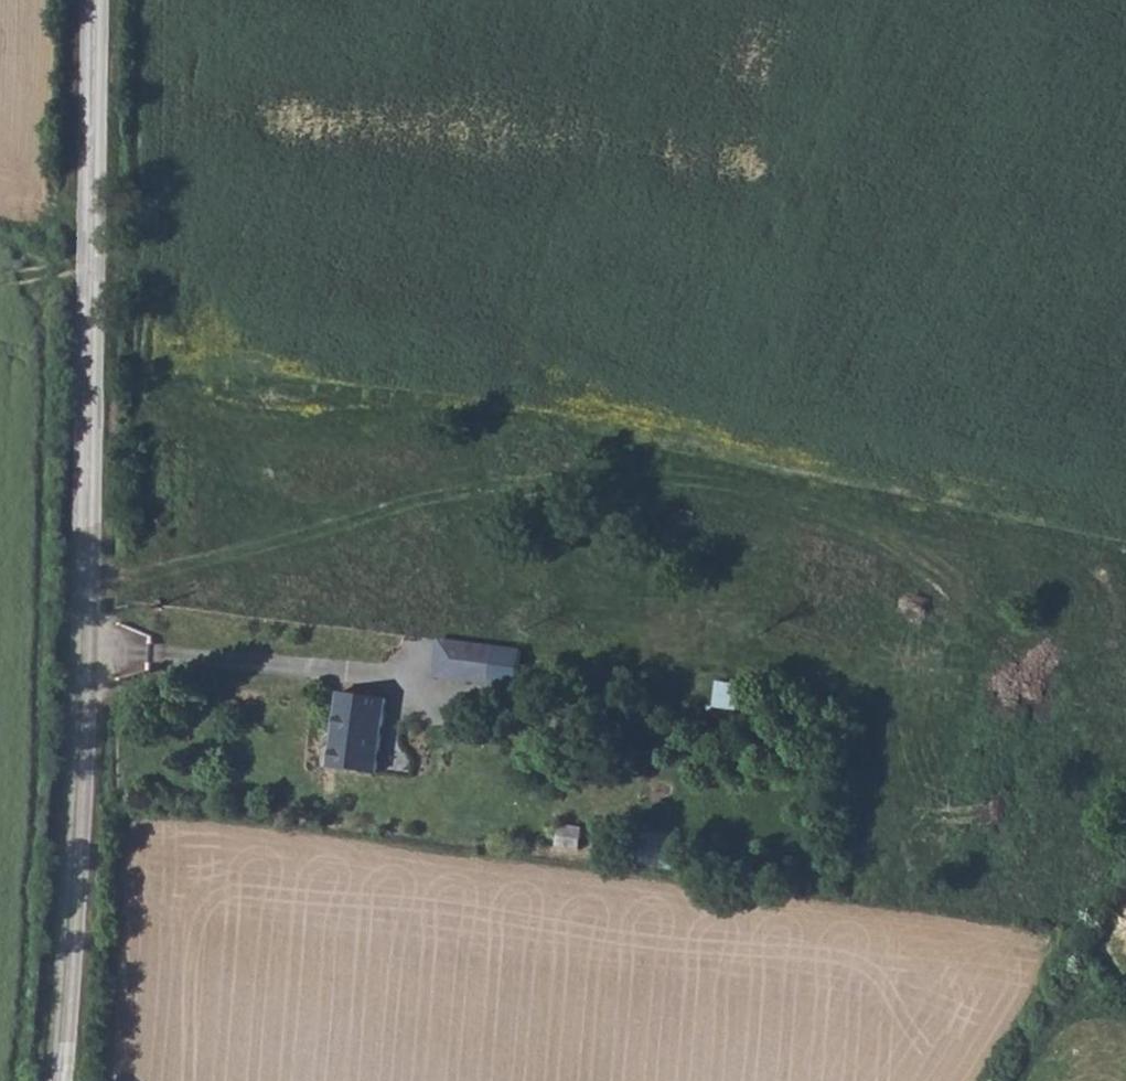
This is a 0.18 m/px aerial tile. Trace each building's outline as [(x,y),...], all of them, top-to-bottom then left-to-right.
[(472,642),(438,638),(434,674),(467,677),(472,642)] [(472,642),(467,677),(489,680),(493,644),(472,642)] [(716,680),(714,705),(741,708),(744,683),(716,680)] [(338,757),(381,762),(387,686),(345,683),(338,757)]
